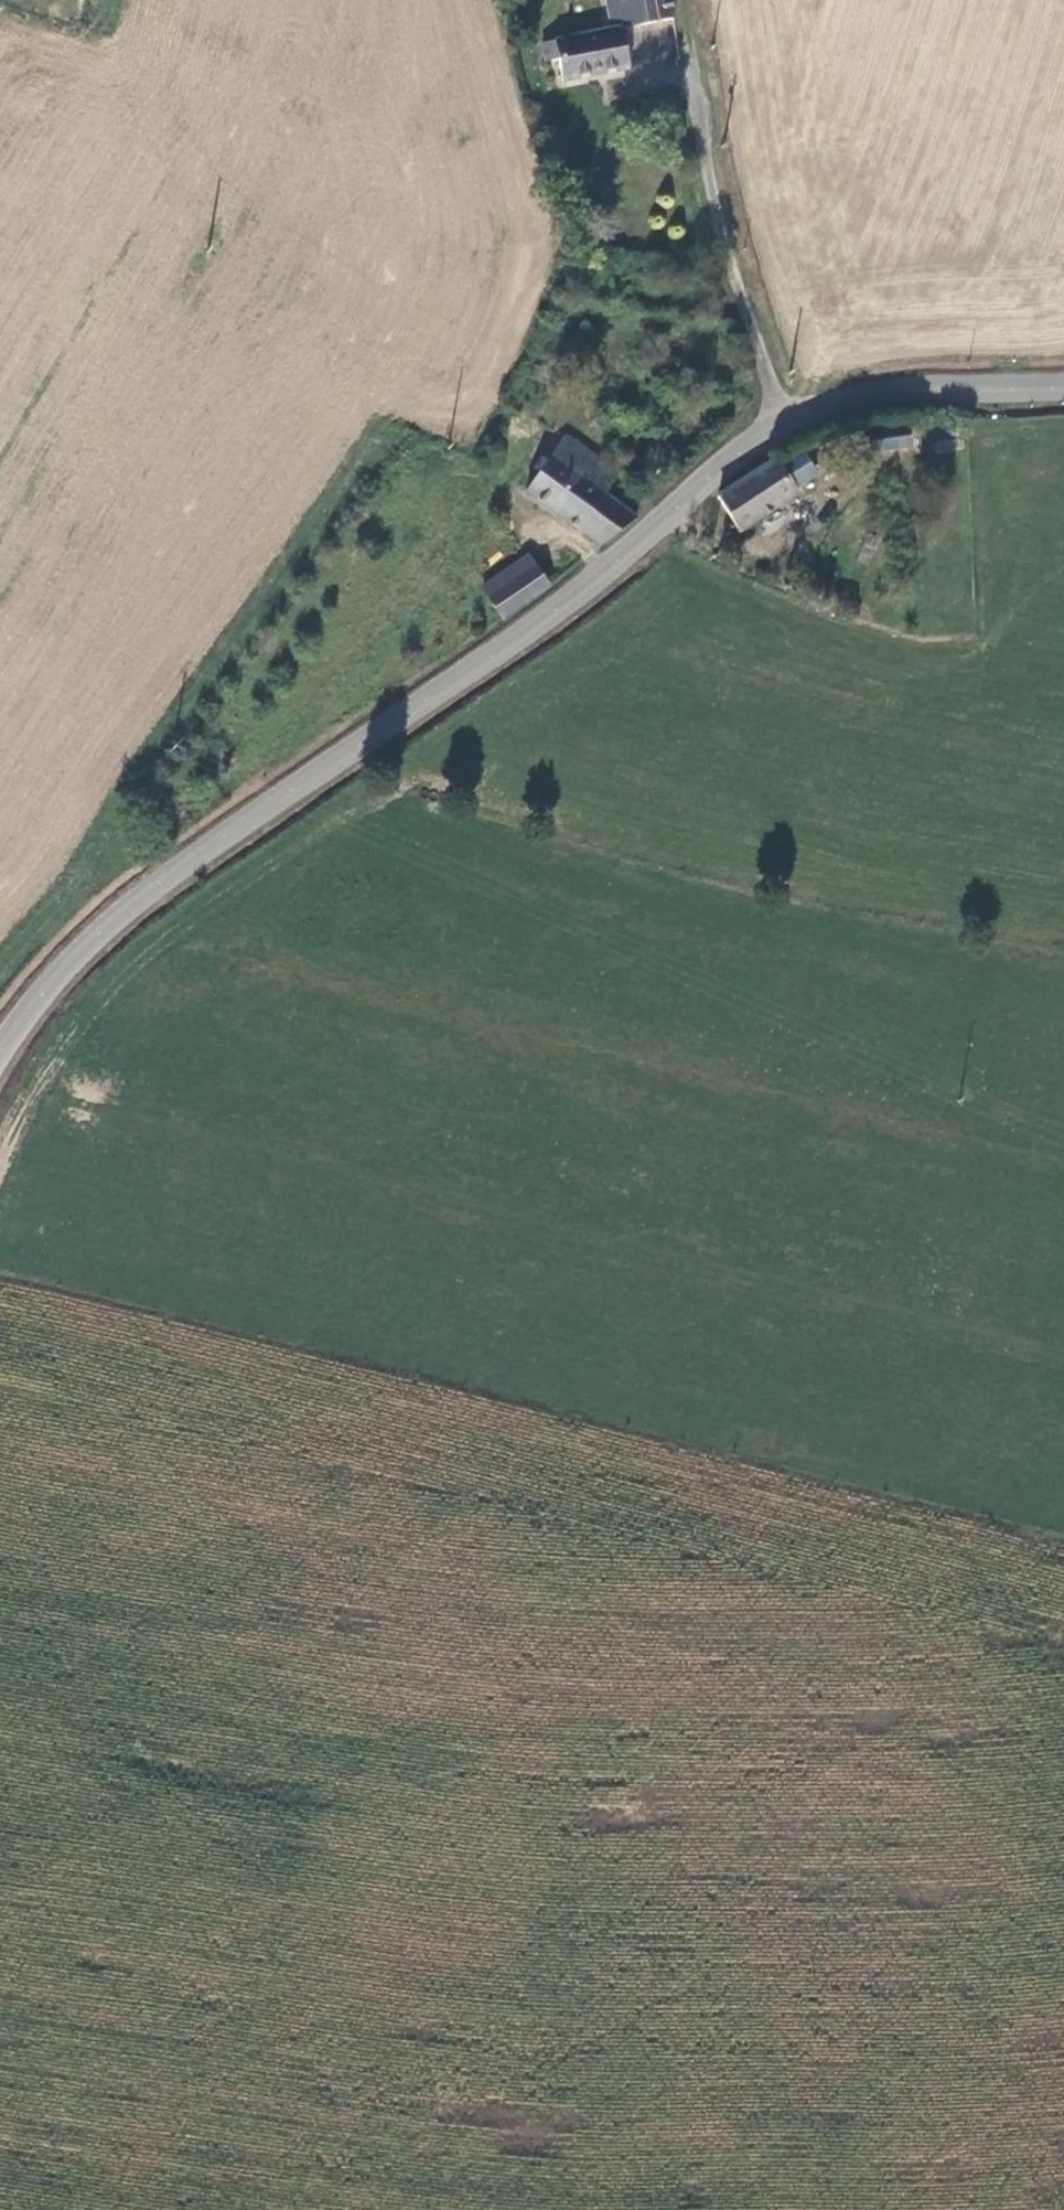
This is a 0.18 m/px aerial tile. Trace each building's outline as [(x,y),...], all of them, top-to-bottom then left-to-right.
[(669,0),(604,0),(608,25),(537,37),(541,57),(556,55),(560,76),(624,65),(617,26),(672,15),(669,0)] [(516,482),(598,543),(636,515),(601,489),(615,471),(558,432),(516,482)] [(878,437),(878,451),(912,451),(912,437),(878,437)] [(801,498),(775,451),(714,493),(737,528),(782,499),(787,507),(801,498)] [(758,556),(760,558),(763,559),(765,559),(768,559),(770,557),(772,555),(772,552),(772,549),(770,547),(768,545),(765,544),(763,544),(760,545),(758,548),(757,550),(757,553),(758,556)] [(487,594),(500,615),(546,584),(534,564),(487,594)]
